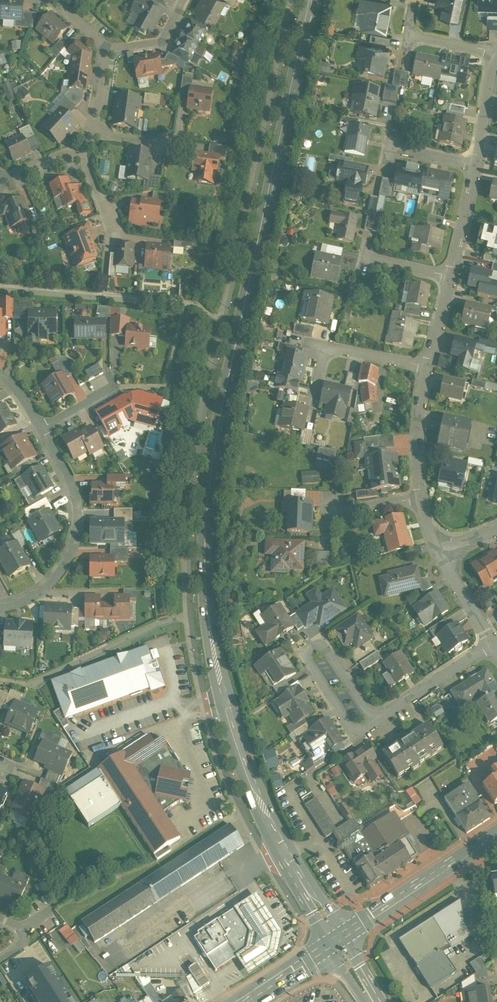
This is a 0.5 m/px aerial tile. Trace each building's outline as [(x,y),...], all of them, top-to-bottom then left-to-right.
[(141,0),(138,0),(132,12),(140,16),(134,27),(145,34),(147,30),(152,32),(163,12),(147,3),(141,0)] [(222,0),(201,0),(195,12),(215,22),(220,13),(217,11),(223,0),(222,0)] [(366,0),(360,0),(359,10),(367,11),(363,29),(385,33),(390,4),(366,0)] [(434,1),(434,0),(443,2),(439,18),(457,22),(461,3),(463,4),(464,0),(429,0),(434,1)] [(22,4),(2,3),(2,20),(21,21),(22,14),(22,4)] [(37,15),(22,14),(21,21),(20,29),(31,30),(37,15)] [(67,29),(50,15),(37,30),(47,39),(49,37),(56,42),(67,29)] [(208,29),(192,20),(182,38),(198,46),(208,29)] [(390,38),(371,34),(369,41),(389,45),(390,38)] [(198,46),(182,38),(173,55),(180,60),(188,64),(198,46)] [(50,54),(57,58),(64,46),(57,42),(50,54)] [(86,51),(79,45),(71,55),(74,58),(73,64),(71,63),(70,73),(88,76),(90,60),(85,59),(86,51)] [(389,51),(360,46),(358,60),(364,61),(362,74),(384,78),(389,51)] [(173,55),(169,53),(165,60),(160,61),(161,68),(177,65),(180,60),(173,55)] [(159,56),(134,60),(137,78),(162,74),(161,68),(160,61),(159,56)] [(443,62),(416,56),(412,75),(439,80),(440,75),(443,62)] [(470,63),(443,58),(443,62),(440,75),(458,79),(457,83),(465,84),(470,63)] [(329,73),(330,64),(320,63),(319,72),(329,73)] [(402,72),(395,71),(392,86),(399,88),(399,87),(402,72)] [(408,73),(402,72),(399,87),(406,88),(408,73)] [(88,76),(70,73),(69,83),(70,83),(69,93),(84,95),(84,91),(86,92),(88,76)] [(193,78),(183,77),(180,96),(189,97),(191,97),(191,94),(190,94),(191,88),(192,89),(193,78)] [(10,84),(3,86),(8,103),(15,100),(10,84)] [(379,89),(356,85),(353,98),(360,99),(357,114),(366,116),(366,117),(367,117),(367,116),(376,118),(378,105),(376,104),(379,89)] [(399,88),(392,86),(390,102),(397,103),(399,88)] [(192,89),(191,88),(190,94),(191,94),(191,97),(189,97),(188,108),(199,109),(198,111),(201,111),(201,107),(209,108),(212,92),(192,89)] [(84,95),(69,93),(64,98),(76,109),(83,101),(84,95)] [(161,97),(145,95),(144,105),(159,107),(161,97)] [(141,100),(118,97),(113,126),(125,128),(125,127),(135,129),(135,128),(133,128),(136,109),(140,110),(141,100)] [(76,109),(64,98),(56,107),(60,111),(61,110),(68,117),(76,109)] [(465,108),(450,105),(449,112),(464,115),(465,108)] [(60,111),(43,130),(59,145),(77,126),(68,117),(61,110),(60,111)] [(449,112),(447,112),(446,118),(463,121),(464,115),(449,112)] [(359,121),(341,117),(340,124),(350,126),(350,125),(358,126),(359,121)] [(446,118),(445,118),(443,127),(446,127),(444,135),(445,135),(443,143),(440,142),(439,143),(462,148),(465,131),(464,130),(466,122),(463,121),(446,118)] [(358,126),(350,125),(350,126),(345,152),(364,156),(369,128),(358,126)] [(19,131),(22,137),(23,137),(26,143),(35,138),(30,126),(19,131)] [(22,137),(6,145),(14,162),(31,154),(26,143),(23,137),(22,137)] [(225,147),(210,145),(208,156),(219,157),(219,158),(223,159),(225,147)] [(151,155),(130,152),(126,179),(144,182),(147,182),(148,177),(151,155)] [(208,156),(196,154),(193,171),(197,172),(195,182),(213,184),(215,175),(216,175),(219,158),(219,157),(208,156)] [(305,170),(313,172),(316,158),(309,156),(305,170)] [(352,160),(330,156),(329,162),(340,164),(351,166),(352,160)] [(100,161),(100,174),(109,173),(109,161),(100,161)] [(351,166),(340,164),(336,182),(338,182),(339,177),(348,179),(344,203),(358,206),(362,186),(364,186),(368,169),(351,166)] [(424,174),(398,169),(393,190),(420,196),(421,189),(424,174)] [(445,175),(425,171),(424,174),(421,189),(439,193),(438,199),(448,201),(454,176),(445,174),(445,175)] [(160,178),(148,177),(147,182),(144,182),(143,194),(154,193),(158,193),(160,178)] [(71,190),(68,180),(51,186),(56,199),(54,200),(59,211),(76,204),(77,207),(87,203),(84,194),(78,196),(75,188),(71,190)] [(158,193),(154,193),(152,202),(160,203),(160,204),(168,205),(169,195),(158,193)] [(379,198),(371,197),(367,214),(368,214),(375,215),(375,214),(379,198)] [(386,199),(379,198),(375,214),(382,215),(385,216),(386,211),(383,210),(386,199)] [(23,199),(3,207),(3,208),(1,209),(3,216),(9,214),(14,228),(31,221),(32,225),(40,222),(34,209),(28,211),(23,199)] [(152,202),(149,202),(149,205),(133,202),(130,224),(145,226),(146,222),(155,224),(156,215),(159,215),(160,204),(160,203),(152,202)] [(87,203),(77,207),(80,216),(91,212),(87,203)] [(357,218),(331,213),(329,224),(330,224),(330,223),(341,225),(338,240),(352,243),(357,218)] [(375,215),(368,214),(364,230),(371,232),(375,215)] [(382,215),(375,214),(375,215),(371,232),(378,233),(382,215)] [(444,221),(428,218),(426,224),(443,227),(444,221)] [(88,224),(73,230),(75,235),(64,239),(68,249),(75,252),(75,253),(74,254),(75,256),(76,256),(77,258),(75,260),(77,265),(80,267),(91,263),(90,261),(96,259),(97,257),(96,254),(94,253),(93,250),(95,249),(95,247),(95,246),(94,245),(93,245),(92,244),(91,245),(90,243),(91,241),(89,237),(90,237),(91,234),(88,224)] [(444,234),(417,228),(412,254),(427,257),(428,250),(440,252),(444,234)] [(482,228),(478,246),(487,248),(485,256),(495,258),(495,257),(496,257),(496,232),(482,228)] [(192,245),(174,242),(174,250),(192,251),(192,245)] [(134,247),(117,245),(117,255),(115,267),(116,267),(132,269),(132,266),(134,265),(134,259),(133,258),(134,247)] [(162,248),(147,247),(145,268),(154,269),(154,270),(163,271),(164,266),(169,267),(171,248),(162,247),(162,248)] [(343,250),(327,247),(325,256),(341,259),(343,250)] [(325,256),(316,254),(316,255),(318,255),(314,277),(311,277),(311,278),(336,283),(339,269),(337,269),(338,264),(340,265),(341,259),(325,256)] [(151,271),(151,279),(172,279),(172,271),(151,271)] [(493,276),(472,271),(468,288),(479,290),(489,293),(491,285),(493,276)] [(431,288),(406,283),(403,294),(410,295),(407,306),(426,310),(431,288)] [(491,285),(489,293),(479,290),(477,296),(496,300),(496,286),(491,285)] [(333,299),(306,294),(304,303),(310,304),(306,321),(328,326),(333,299)] [(0,300),(0,313),(4,313),(4,320),(13,320),(14,301),(0,300)] [(30,302),(14,301),(13,320),(29,320),(29,313),(30,313),(30,302)] [(491,311),(466,306),(462,325),(487,331),(491,311)] [(110,309),(98,308),(97,316),(103,316),(103,319),(110,319),(110,318),(110,309)] [(421,312),(405,309),(404,315),(409,316),(420,318),(421,312)] [(30,313),(29,313),(29,320),(29,334),(30,334),(30,341),(41,341),(41,337),(48,337),(47,333),(55,333),(55,313),(30,313)] [(404,315),(395,313),(391,329),(396,330),(393,346),(411,349),(414,333),(416,334),(418,324),(408,322),(409,316),(404,315)] [(130,320),(110,318),(110,319),(110,336),(127,338),(128,327),(129,327),(130,320)] [(103,323),(77,323),(77,339),(103,339),(103,323)] [(314,328),(295,324),(293,333),(312,337),(314,328)] [(129,327),(128,327),(127,338),(127,347),(137,348),(139,350),(143,350),(145,349),(148,349),(150,329),(129,327)] [(496,343),(480,339),(479,346),(495,350),(496,343)] [(476,346),(456,340),(452,357),(460,359),(471,362),(472,361),(476,346)] [(303,349),(279,343),(277,351),(284,353),(285,352),(302,357),(303,349)] [(302,357),(285,352),(284,353),(282,362),(287,363),(284,377),(284,378),(299,382),(301,382),(303,374),(304,375),(306,366),(305,366),(307,358),(302,357)] [(453,359),(441,356),(438,368),(450,371),(453,359)] [(73,374),(64,358),(55,358),(67,378),(73,374)] [(471,362),(460,359),(457,369),(478,375),(481,364),(472,361),(471,362)] [(85,370),(88,379),(103,374),(100,365),(85,370)] [(379,373),(362,369),(361,376),(359,385),(360,385),(363,386),(376,389),(379,373)] [(251,370),(247,392),(258,394),(262,372),(251,370)] [(361,376),(348,373),(345,389),(351,390),(350,391),(359,392),(360,385),(359,385),(361,376)] [(62,375),(44,386),(54,404),(73,393),(62,375)] [(299,382),(284,378),(284,377),(279,376),(276,389),(280,390),(296,393),(299,382)] [(486,383),(472,380),(471,387),(484,390),(486,383)] [(465,385),(443,381),(440,398),(461,403),(465,385)] [(340,388),(326,385),(327,384),(326,384),(322,403),(329,405),(328,409),(335,411),(333,417),(343,419),(346,409),(350,391),(351,390),(345,389),(340,388)] [(376,389),(363,386),(362,392),(362,398),(363,405),(365,404),(377,403),(376,389)] [(296,393),(280,390),(278,397),(294,401),(296,393)] [(125,397),(97,414),(109,434),(119,429),(120,423),(126,419),(153,427),(155,419),(157,419),(160,408),(158,407),(160,400),(139,394),(127,401),(125,397)] [(309,409),(286,403),(284,412),(286,413),(283,427),(281,426),(281,427),(303,432),(309,409)] [(363,405),(356,405),(354,416),(366,415),(365,404),(363,405)] [(5,405),(0,408),(0,435),(15,426),(8,412),(9,412),(5,405)] [(470,425),(445,420),(439,446),(465,452),(470,425)] [(79,435),(75,428),(69,431),(71,435),(63,439),(74,459),(88,451),(79,435)] [(93,431),(91,428),(79,435),(88,451),(90,454),(102,447),(99,442),(93,431)] [(104,439),(98,428),(93,431),(99,442),(104,439)] [(312,434),(304,432),(301,443),(309,445),(312,434)] [(14,434),(1,442),(4,447),(17,440),(14,434)] [(393,435),(364,439),(364,444),(365,452),(385,450),(395,449),(393,435)] [(17,440),(4,447),(6,451),(4,452),(7,459),(30,446),(29,446),(24,436),(17,440)] [(364,444),(355,445),(357,459),(366,458),(365,452),(364,444)] [(30,446),(7,459),(11,466),(14,464),(16,468),(29,460),(35,457),(30,447),(30,446)] [(337,452),(319,448),(317,459),(334,463),(337,452)] [(385,450),(365,452),(366,458),(367,470),(397,467),(397,466),(396,466),(395,455),(385,456),(385,450)] [(484,462),(468,459),(467,465),(468,465),(467,466),(483,469),(484,462)] [(29,460),(16,468),(19,473),(32,466),(29,460)] [(452,467),(442,464),(438,482),(453,485),(452,491),(462,493),(467,466),(468,465),(467,465),(453,462),(452,467)] [(41,467),(22,478),(32,496),(34,499),(41,495),(53,488),(41,467)] [(397,467),(367,470),(367,471),(370,470),(372,482),(369,482),(370,491),(370,492),(377,491),(400,488),(397,467)] [(301,472),(302,484),(320,483),(319,471),(301,472)] [(126,476),(108,476),(108,485),(126,485),(126,476)] [(108,485),(100,485),(99,486),(93,486),(93,493),(91,493),(91,503),(105,504),(105,502),(112,502),(112,490),(126,490),(126,485),(108,485)] [(306,491),(291,490),(291,503),(306,504),(306,491)] [(370,491),(356,493),(357,500),(378,498),(377,491),(370,492),(370,491)] [(34,499),(32,496),(25,500),(30,508),(32,507),(44,500),(41,495),(34,499)] [(53,511),(46,499),(44,500),(32,507),(35,512),(36,511),(39,517),(49,512),(50,512),(53,511)] [(291,503),(284,503),(283,514),(291,514),(290,532),(311,533),(312,504),(306,504),(291,503)] [(130,510),(114,510),(114,521),(123,522),(123,525),(131,525),(130,510)] [(35,512),(26,517),(29,523),(39,517),(36,511),(35,512)] [(39,517),(29,523),(40,542),(60,531),(50,512),(49,512),(39,517)] [(402,516),(386,520),(386,521),(382,522),(382,521),(380,521),(381,522),(373,524),(376,536),(385,534),(390,554),(413,548),(411,540),(408,541),(402,516)] [(114,521),(91,521),(91,543),(119,544),(119,525),(123,525),(123,522),(114,521)] [(27,545),(20,531),(14,534),(21,548),(27,545)] [(0,551),(0,559),(0,560),(0,561),(6,571),(6,570),(10,578),(30,567),(16,542),(0,551)] [(303,544),(267,543),(267,554),(278,555),(278,561),(275,561),(275,572),(273,572),(273,573),(288,574),(288,569),(302,570),(302,560),(299,560),(299,555),(303,555),(303,544)] [(129,550),(111,549),(110,558),(114,558),(114,563),(129,563),(129,550)] [(472,567),(484,587),(492,582),(493,583),(496,581),(496,554),(496,553),(496,552),(472,567)] [(332,553),(317,553),(317,567),(324,567),(324,565),(331,566),(332,553)] [(110,558),(91,558),(91,577),(110,577),(110,569),(114,569),(114,563),(114,558),(110,558)] [(416,569),(389,575),(390,577),(381,579),(382,584),(385,583),(388,596),(419,589),(421,588),(419,580),(416,569)] [(432,588),(426,578),(419,580),(421,588),(419,589),(423,594),(432,588)] [(308,607),(319,626),(345,609),(333,591),(308,607)] [(448,611),(437,593),(426,601),(413,609),(419,618),(427,613),(433,621),(448,611)] [(422,595),(409,604),(413,610),(413,609),(426,601),(422,595)] [(100,598),(86,598),(86,619),(99,619),(100,619),(100,606),(100,598)] [(129,598),(115,598),(115,606),(115,619),(116,619),(129,619),(129,598)] [(301,611),(294,602),(289,605),(295,615),(296,615),(301,611)] [(66,607),(52,606),(51,607),(46,607),(45,627),(52,627),(52,630),(63,630),(63,628),(71,628),(71,627),(72,609),(72,608),(66,608),(66,607)] [(109,606),(100,606),(100,619),(99,619),(99,621),(109,621),(109,606)] [(279,606),(262,617),(263,618),(265,616),(271,625),(257,634),(265,647),(280,638),(279,637),(286,632),(287,633),(294,628),(289,621),(288,620),(279,606)] [(79,610),(72,609),(71,627),(78,628),(79,610)] [(296,615),(295,615),(288,620),(289,621),(294,628),(295,628),(298,632),(304,628),(296,615)] [(359,617),(335,632),(349,654),(371,641),(373,639),(359,617)] [(35,622),(6,619),(4,644),(33,647),(35,622)] [(444,621),(429,631),(435,639),(438,637),(450,629),(444,621)] [(450,629),(438,637),(442,644),(442,647),(446,653),(448,654),(455,650),(455,651),(459,652),(462,650),(462,646),(462,645),(468,641),(457,624),(450,629)] [(359,664),(377,653),(379,652),(371,641),(349,654),(357,666),(359,664)] [(109,662),(109,661),(108,662),(100,665),(99,665),(98,665),(98,666),(90,669),(90,668),(89,668),(89,669),(81,672),(81,671),(80,672),(72,675),(71,675),(70,675),(70,676),(62,679),(62,678),(61,679),(52,683),(65,720),(75,717),(76,717),(76,716),(84,713),(84,714),(85,713),(93,710),(94,710),(95,710),(103,707),(104,707),(104,706),(112,703),(112,704),(113,703),(122,700),(123,700),(123,699),(131,696),(131,697),(132,696),(140,693),(142,693),(141,693),(150,690),(151,690),(151,689),(160,686),(155,671),(159,669),(156,662),(152,663),(147,648),(137,652),(137,651),(136,652),(128,655),(126,655),(127,655),(118,658),(117,658),(117,659),(109,662)] [(285,660),(282,655),(283,654),(281,651),(255,667),(261,676),(268,671),(277,686),(278,686),(285,681),(296,674),(286,659),(285,660)] [(377,653),(359,664),(364,671),(382,660),(377,653)] [(400,653),(383,664),(391,676),(386,680),(385,679),(384,680),(391,689),(405,680),(404,679),(412,674),(413,674),(400,653)] [(495,700),(496,699),(496,688),(486,671),(452,693),(461,708),(482,695),(485,700),(492,696),(495,700)] [(285,681),(278,686),(277,686),(273,688),(278,696),(285,691),(289,688),(285,681)] [(289,688),(285,691),(288,695),(288,696),(292,701),(299,696),(305,693),(298,682),(289,688)] [(9,695),(3,710),(11,714),(16,703),(19,704),(22,696),(11,691),(9,695)] [(0,692),(0,709),(3,710),(9,695),(0,692)] [(299,696),(292,701),(288,696),(277,704),(286,718),(289,716),(295,725),(303,719),(312,714),(306,704),(309,702),(308,701),(307,702),(304,698),(302,699),(299,696)] [(485,700),(476,705),(477,706),(479,705),(491,723),(496,719),(496,703),(495,700),(492,696),(485,700)] [(19,704),(16,703),(11,714),(6,724),(29,734),(38,713),(19,704)] [(439,708),(433,712),(436,717),(443,714),(439,708)] [(60,710),(54,713),(59,722),(65,719),(60,710)] [(303,719),(295,725),(298,730),(307,724),(303,719)] [(311,731),(310,731),(311,732),(303,738),(317,758),(325,753),(342,743),(328,720),(311,731)] [(298,730),(293,733),(299,741),(303,738),(311,732),(310,731),(311,731),(307,724),(298,730)] [(423,728),(382,755),(398,778),(410,770),(412,772),(420,766),(419,764),(443,749),(428,725),(427,726),(428,727),(424,730),(423,728)] [(62,739),(43,731),(39,742),(45,745),(42,752),(39,751),(35,761),(50,768),(49,771),(60,775),(63,776),(72,756),(57,749),(62,739)] [(149,736),(98,770),(97,771),(121,806),(157,861),(158,861),(158,860),(171,852),(172,851),(171,850),(171,851),(168,847),(180,839),(163,813),(179,803),(185,804),(191,774),(185,773),(163,739),(154,744),(149,736)] [(368,746),(361,751),(361,750),(341,763),(354,783),(367,774),(370,779),(379,773),(382,777),(372,761),(376,759),(368,746)] [(262,752),(267,769),(280,766),(274,748),(262,752)] [(335,777),(341,773),(337,767),(331,770),(335,777)] [(60,775),(49,771),(45,780),(55,785),(56,785),(60,775)] [(97,771),(65,792),(89,828),(121,806),(97,771)] [(274,790),(283,787),(279,773),(270,776),(274,790)] [(488,781),(489,783),(483,787),(495,805),(496,803),(496,781),(494,777),(488,781)] [(45,780),(42,779),(38,788),(44,791),(44,792),(51,795),(55,785),(45,780)] [(38,788),(25,783),(11,814),(28,821),(32,812),(34,813),(44,792),(44,791),(38,788)] [(332,785),(327,788),(331,795),(336,791),(332,785)] [(490,819),(468,786),(445,801),(467,834),(490,819)] [(406,792),(415,806),(421,802),(412,788),(406,792)] [(354,819),(336,830),(316,799),(305,806),(326,838),(334,833),(341,843),(361,830),(354,819)] [(351,815),(345,806),(340,809),(346,818),(351,815)] [(393,814),(365,832),(361,830),(341,843),(339,845),(339,848),(342,850),(344,849),(344,848),(354,842),(366,860),(372,857),(385,877),(401,867),(402,869),(405,869),(406,866),(405,864),(418,856),(406,839),(409,837),(393,814)] [(230,826),(168,866),(181,887),(219,862),(244,846),(230,826)] [(366,860),(354,842),(344,848),(344,849),(356,867),(366,860)] [(366,860),(356,867),(369,887),(385,877),(372,857),(366,860)] [(168,866),(82,923),(95,943),(181,887),(168,866)] [(1,876),(0,878),(0,898),(18,906),(30,878),(19,874),(15,883),(1,877),(1,876)] [(479,885),(470,885),(471,900),(480,899),(479,885)] [(245,953),(237,958),(249,975),(278,957),(283,934),(258,896),(235,910),(246,926),(251,936),(251,942),(250,946),(245,953)] [(461,901),(399,941),(412,962),(413,961),(417,968),(416,969),(430,990),(457,973),(447,958),(451,956),(448,951),(472,936),(465,926),(461,901)] [(214,923),(237,958),(245,953),(250,946),(251,942),(251,936),(246,926),(235,910),(228,914),(214,923)] [(199,936),(195,939),(216,971),(237,958),(214,923),(198,934),(199,936)] [(67,924),(58,931),(71,947),(79,940),(67,924)] [(480,958),(470,964),(476,974),(486,967),(480,958)] [(209,984),(197,965),(189,971),(192,976),(201,990),(209,984)] [(51,967),(25,984),(37,1001),(73,1001),(51,967)] [(476,974),(461,984),(463,994),(468,993),(467,992),(479,991),(476,974)] [(201,990),(192,976),(187,979),(194,994),(201,990)] [(147,986),(142,979),(135,979),(142,989),(147,986)] [(150,984),(147,986),(142,989),(149,999),(151,1001),(162,1001),(150,984)] [(467,992),(468,993),(463,994),(464,1001),(490,1001),(489,997),(490,997),(489,989),(479,991),(467,992)] [(172,996),(175,1001),(179,1001),(183,999),(184,1000),(186,998),(181,990),(179,991),(172,996)]
